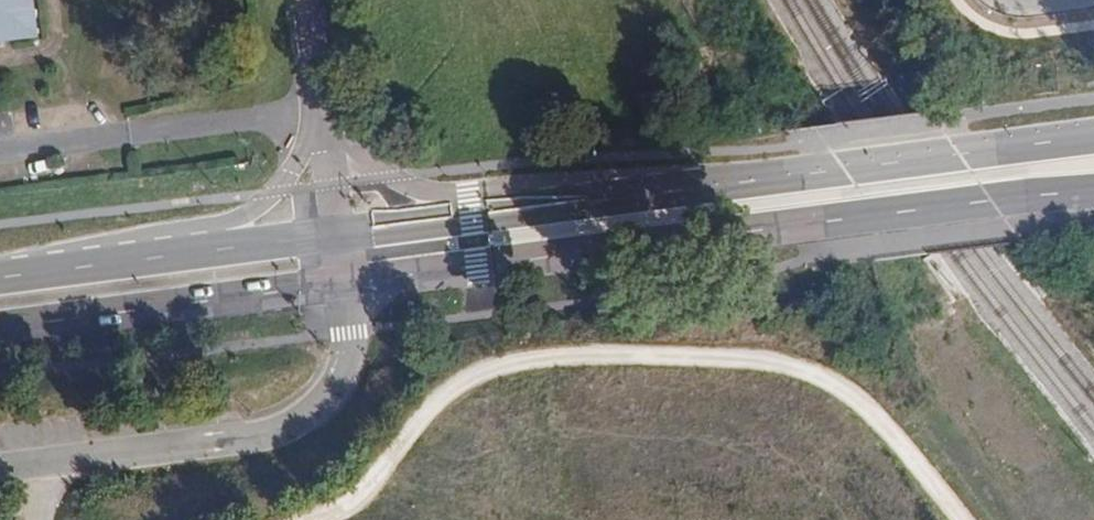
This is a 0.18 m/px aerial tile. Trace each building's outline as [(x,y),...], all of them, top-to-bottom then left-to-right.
[(37,44),(31,0),(0,0),(0,48),(37,44)]
